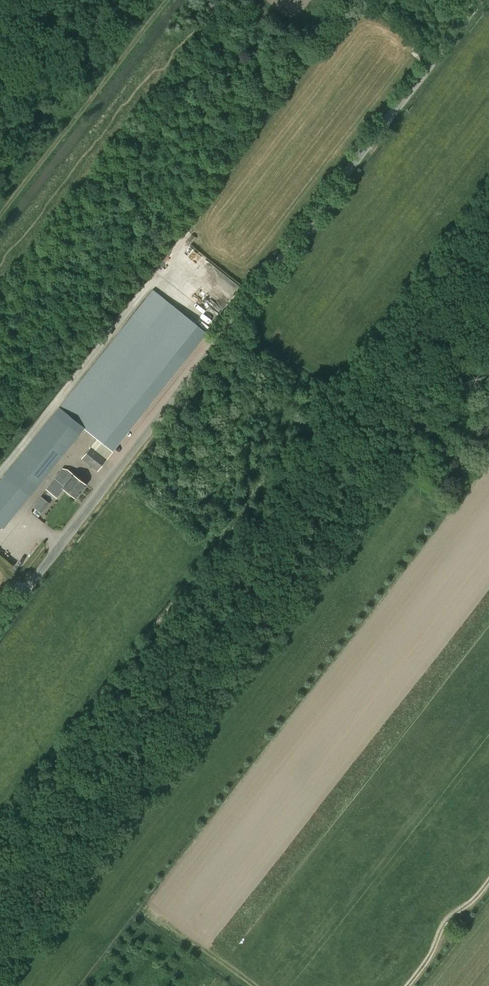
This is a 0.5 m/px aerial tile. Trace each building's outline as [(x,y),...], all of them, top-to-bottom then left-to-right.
[(233,284),(207,284),(207,293),(215,293),(215,299),(233,299),(233,284)] [(153,289),(58,408),(113,451),(186,358),(206,334),(153,289)] [(4,475),(0,480),(0,525),(3,528),(37,486),(38,486),(79,434),(54,413),(11,465),(4,475)] [(97,470),(107,458),(91,446),(82,458),(97,470)] [(57,497),(64,489),(76,498),(86,484),(66,469),(56,481),(54,479),(46,489),(57,497)]
